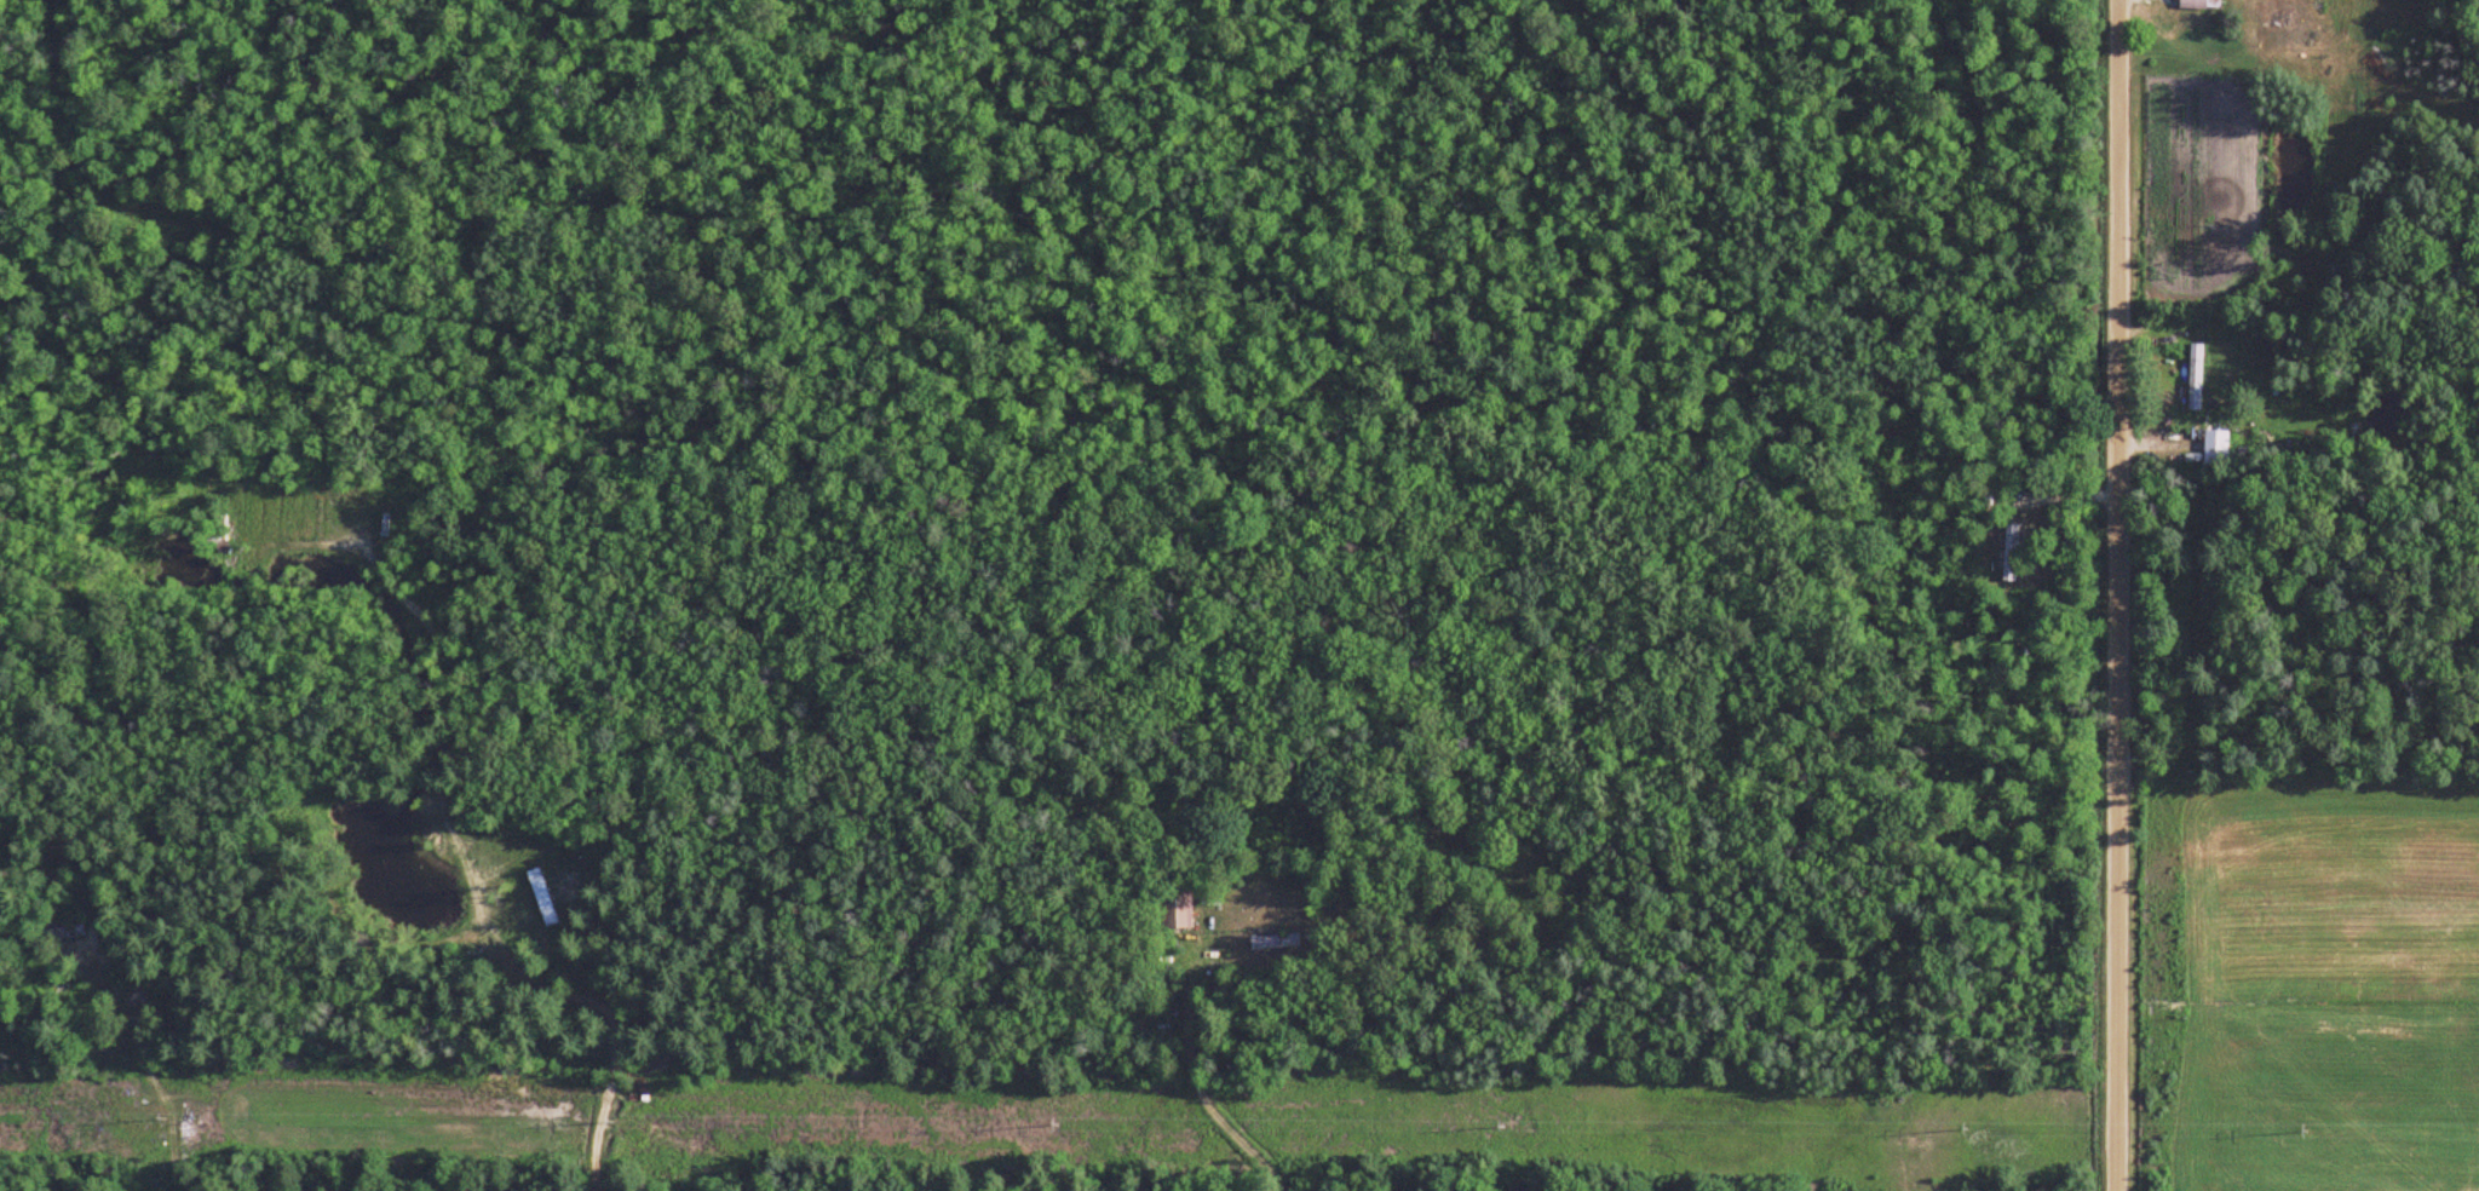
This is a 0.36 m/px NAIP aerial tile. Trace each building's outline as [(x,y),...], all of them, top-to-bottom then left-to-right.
[(2221,11),(2221,0),(2179,0),(2179,11),(2221,11)] [(2189,411),(2203,411),(2203,345),(2189,345),(2189,411)] [(2229,466),(2229,431),(2204,431),(2204,466),(2229,466)] [(2016,517),(2003,517),(2003,585),(2016,585),(2016,517)] [(1192,894),(1161,894),(1161,930),(1192,930),(1192,894)] [(1300,950),(1300,936),(1250,936),(1250,950),(1300,950)]
